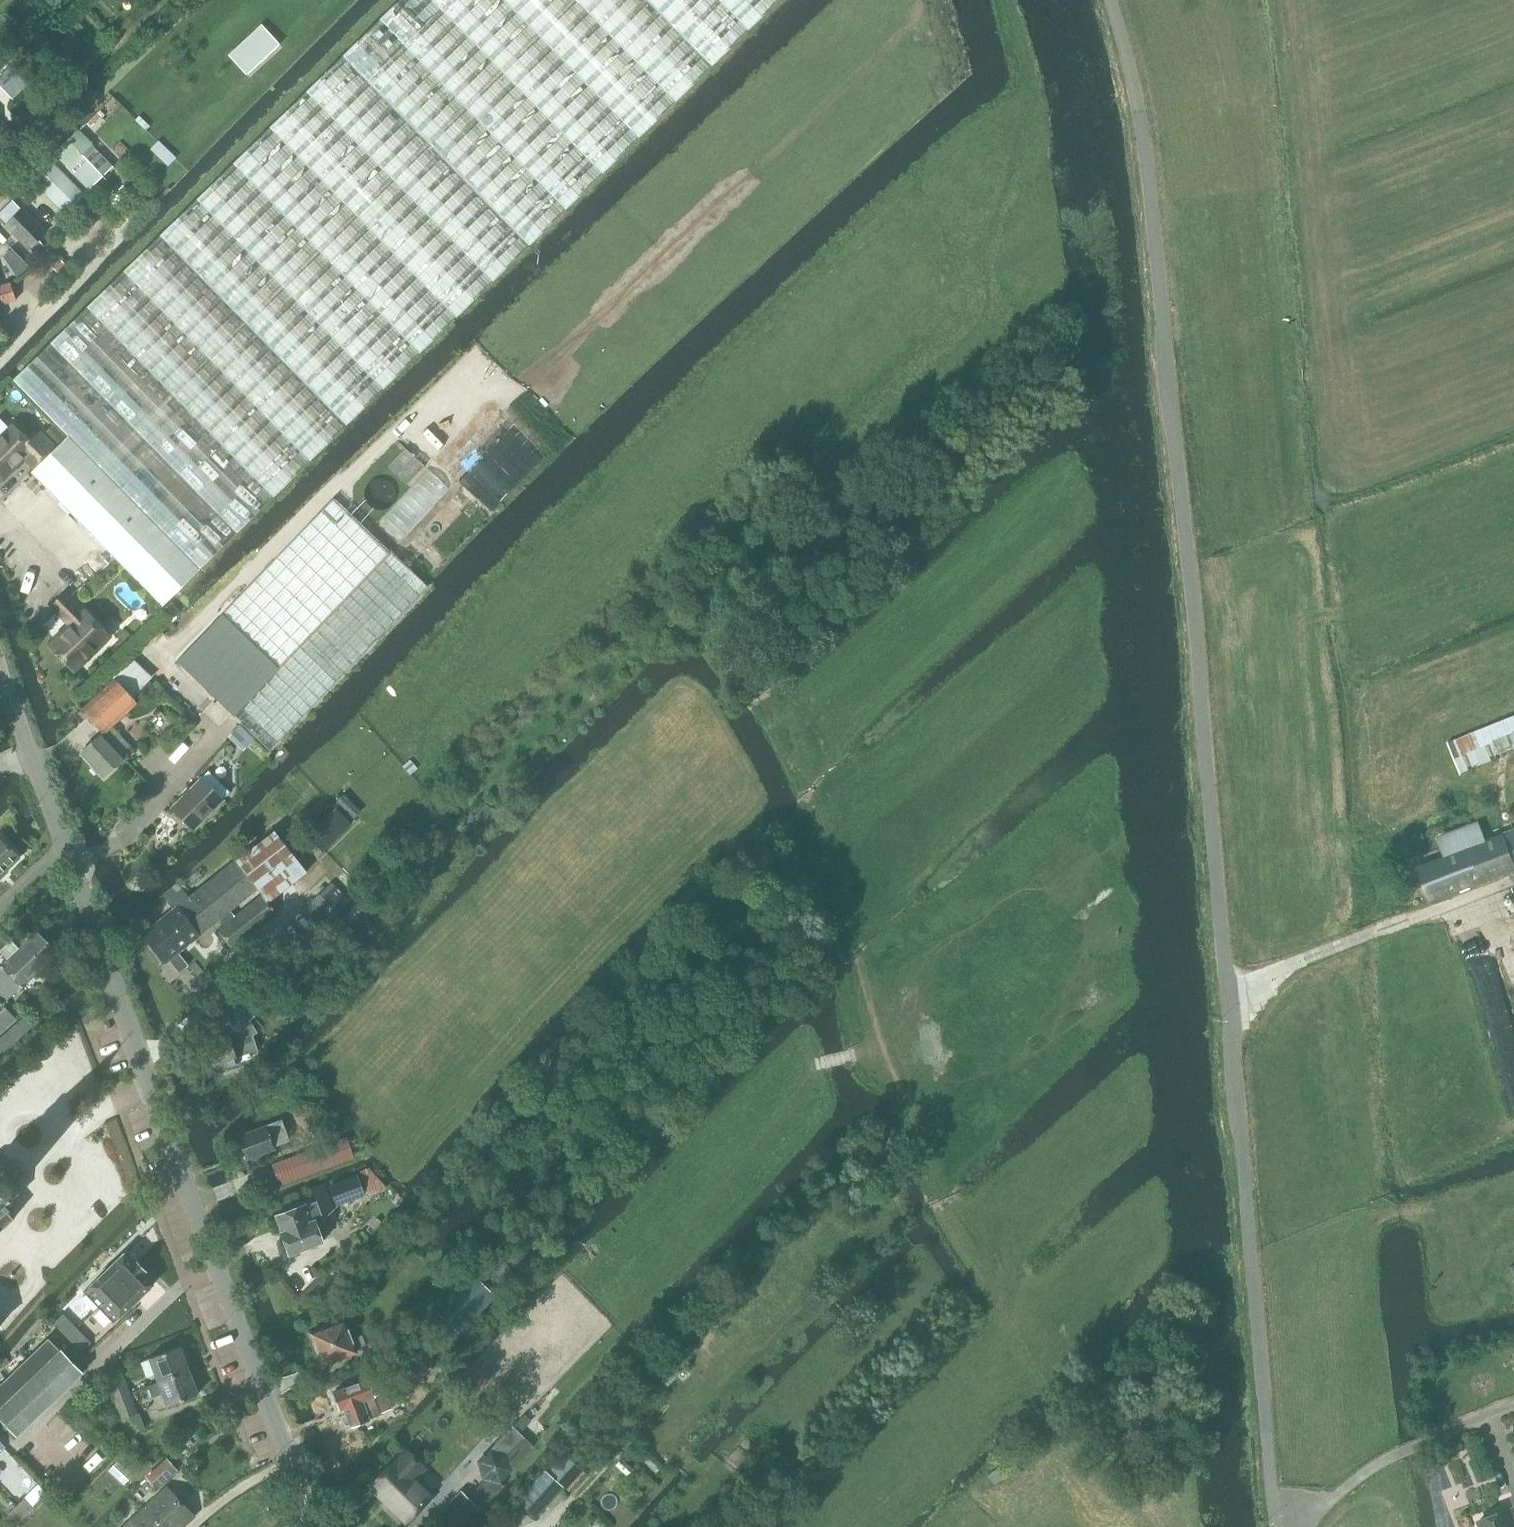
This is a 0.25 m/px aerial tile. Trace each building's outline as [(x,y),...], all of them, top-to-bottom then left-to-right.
[(69,435),(200,569),(778,0),(399,0),(14,379),(69,435)] [(280,44),(262,24),(229,55),(247,75),(280,44)] [(77,129),(53,153),(88,190),(113,166),(77,129)] [(49,157),(29,176),(65,213),(84,194),(49,157)] [(120,189),(132,202),(140,194),(128,181),(120,189)] [(0,212),(0,216),(6,223),(21,209),(12,201),(0,212)] [(23,208),(6,225),(29,249),(46,232),(23,208)] [(21,257),(11,266),(17,276),(31,267),(21,257)] [(62,261),(54,268),(62,277),(70,269),(62,261)] [(14,291),(11,282),(0,285),(0,295),(14,291)] [(0,295),(0,300),(1,300),(3,304),(16,300),(14,291),(0,295)] [(54,424),(44,434),(56,447),(66,437),(54,424)] [(3,478),(26,455),(35,465),(54,447),(40,433),(30,443),(13,426),(0,438),(0,475),(3,478)] [(69,435),(32,471),(65,505),(73,513),(163,605),(200,569),(69,435)] [(335,499),(178,660),(271,750),(430,586),(393,551),(391,553),(335,499)] [(85,612),(83,613),(65,595),(53,606),(71,625),(51,645),(74,669),(109,636),(85,612)] [(182,613),(172,601),(163,610),(173,621),(182,613)] [(82,709),(103,733),(81,752),(103,776),(124,757),(122,755),(131,747),(111,724),(135,702),(114,679),(82,709)] [(1449,743),(1459,769),(1513,747),(1513,716),(1449,743)] [(472,765),(466,770),(472,777),(478,771),(472,765)] [(209,771),(172,807),(194,830),(224,800),(223,799),(230,792),(209,771)] [(344,794),(337,800),(354,818),(361,811),(344,794)] [(308,836),(322,851),(351,822),(336,807),(308,836)] [(486,807),(475,817),(483,825),(493,814),(486,807)] [(258,887),(285,864),(297,879),(307,871),(276,829),(190,897),(186,892),(189,890),(184,884),(181,886),(178,882),(162,895),(174,910),(143,934),(165,963),(222,921),(225,925),(218,930),(232,948),(278,912),(258,887)] [(1432,900),(1513,869),(1513,830),(1504,834),(1504,835),(1479,844),(1473,829),(1438,842),(1444,858),(1420,867),(1432,900)] [(20,857),(8,844),(7,845),(0,838),(0,876),(20,857)] [(199,872),(187,881),(192,887),(204,878),(199,872)] [(346,895),(333,882),(304,908),(338,945),(379,908),(358,884),(346,895)] [(38,932),(0,967),(0,994),(7,1001),(57,953),(38,932)] [(219,1008),(229,1017),(235,1033),(229,1035),(229,1034),(205,1042),(215,1070),(239,1062),(238,1057),(259,1049),(254,1034),(258,1031),(251,1019),(255,1015),(246,1003),(254,994),(242,982),(219,1008)] [(16,1017),(0,1000),(0,1032),(16,1017)] [(0,1038),(0,1054),(35,1024),(27,1015),(0,1038)] [(240,1142),(239,1143),(241,1148),(242,1148),(247,1159),(275,1148),(274,1145),(288,1140),(281,1120),(238,1136),(240,1142)] [(273,1165),(280,1183),(343,1160),(336,1141),(273,1165)] [(360,1170),(370,1194),(387,1187),(368,1166),(360,1170)] [(2,1229),(1,1228),(12,1218),(13,1219),(15,1217),(8,1209),(10,1208),(14,1206),(14,1197),(9,1195),(16,1189),(16,1190),(19,1187),(16,1183),(15,1184),(13,1182),(12,1183),(5,1175),(6,1174),(4,1172),(5,1171),(3,1168),(0,1171),(0,1231),(2,1229)] [(361,1185),(357,1176),(330,1186),(337,1204),(351,1199),(364,1194),(361,1185)] [(323,1185),(312,1189),(316,1200),(276,1215),(282,1231),(281,1232),(289,1254),(323,1242),(317,1225),(336,1218),(323,1185)] [(367,1228),(372,1233),(383,1222),(378,1217),(367,1228)] [(124,1253),(84,1292),(113,1323),(154,1284),(143,1273),(146,1270),(137,1261),(135,1264),(124,1253)] [(491,1273),(503,1285),(517,1272),(505,1260),(491,1273)] [(495,1294),(472,1273),(437,1309),(459,1331),(495,1294)] [(63,1314),(54,1323),(61,1330),(70,1321),(63,1314)] [(70,1321),(61,1330),(68,1337),(77,1328),(70,1321)] [(318,1350),(323,1363),(355,1351),(355,1350),(368,1345),(364,1333),(350,1338),(344,1321),(312,1333),(313,1336),(311,1339),(315,1349),(318,1350)] [(77,1328),(68,1337),(75,1344),(84,1335),(77,1328)] [(84,1335),(75,1344),(82,1352),(91,1343),(84,1335)] [(17,1435),(82,1373),(61,1350),(60,1351),(48,1339),(0,1386),(0,1416),(17,1434),(17,1435)] [(150,1358),(159,1382),(189,1370),(180,1346),(150,1358)] [(104,1370),(118,1406),(133,1400),(120,1364),(104,1370)] [(189,1370),(159,1382),(149,1386),(153,1396),(163,1393),(168,1406),(198,1394),(189,1370)] [(392,1408),(386,1391),(375,1395),(369,1379),(334,1392),(341,1409),(344,1408),(351,1426),(370,1419),(370,1417),(392,1408)] [(133,1400),(118,1406),(128,1434),(146,1427),(140,1412),(138,1413),(133,1400)] [(219,1421),(214,1425),(217,1430),(222,1426),(219,1421)] [(478,1462),(483,1478),(498,1482),(510,1470),(509,1468),(530,1447),(515,1431),(495,1452),(490,1450),(478,1462)] [(102,1438),(98,1441),(110,1454),(114,1451),(102,1438)] [(397,1461),(372,1487),(406,1520),(420,1506),(425,1510),(434,1500),(430,1497),(442,1485),(441,1485),(438,1487),(438,1482),(407,1452),(398,1461),(397,1461)] [(169,1460),(149,1479),(158,1488),(178,1469),(169,1460)] [(519,1499),(534,1514),(556,1490),(541,1475),(519,1499)] [(765,1483),(756,1476),(750,1484),(759,1490),(765,1483)] [(144,1508),(163,1526),(181,1526),(195,1515),(168,1486),(144,1508)] [(441,1526),(454,1526),(475,1505),(461,1491),(433,1520),(441,1526)] [(24,1498),(17,1505),(26,1515),(33,1508),(24,1498)] [(26,1515),(17,1505),(10,1512),(19,1522),(26,1515)] [(144,1508),(124,1526),(163,1526),(144,1508)] [(1479,1521),(1482,1526),(1513,1526),(1513,1508),(1479,1521)] [(726,1518),(721,1513),(713,1522),(718,1526),(726,1518)]
